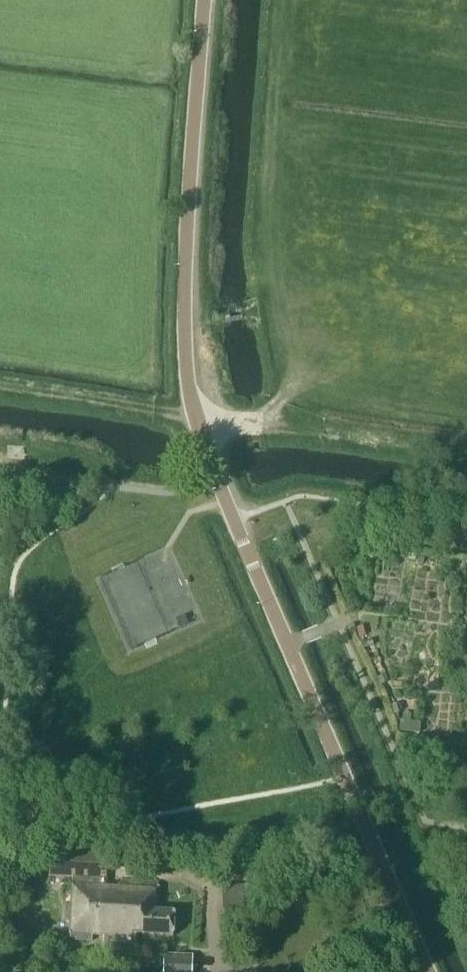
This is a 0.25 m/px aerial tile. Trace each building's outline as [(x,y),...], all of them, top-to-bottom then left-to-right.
[(363,627),(357,628),(359,638),(366,636),(363,627)] [(159,883),(128,881),(119,881),(119,888),(107,887),(107,880),(106,880),(108,855),(51,852),(50,871),(74,873),(70,940),(136,944),(136,935),(174,937),(175,912),(158,911),(159,883)] [(192,955),(163,953),(162,971),(191,971),(192,955)]
